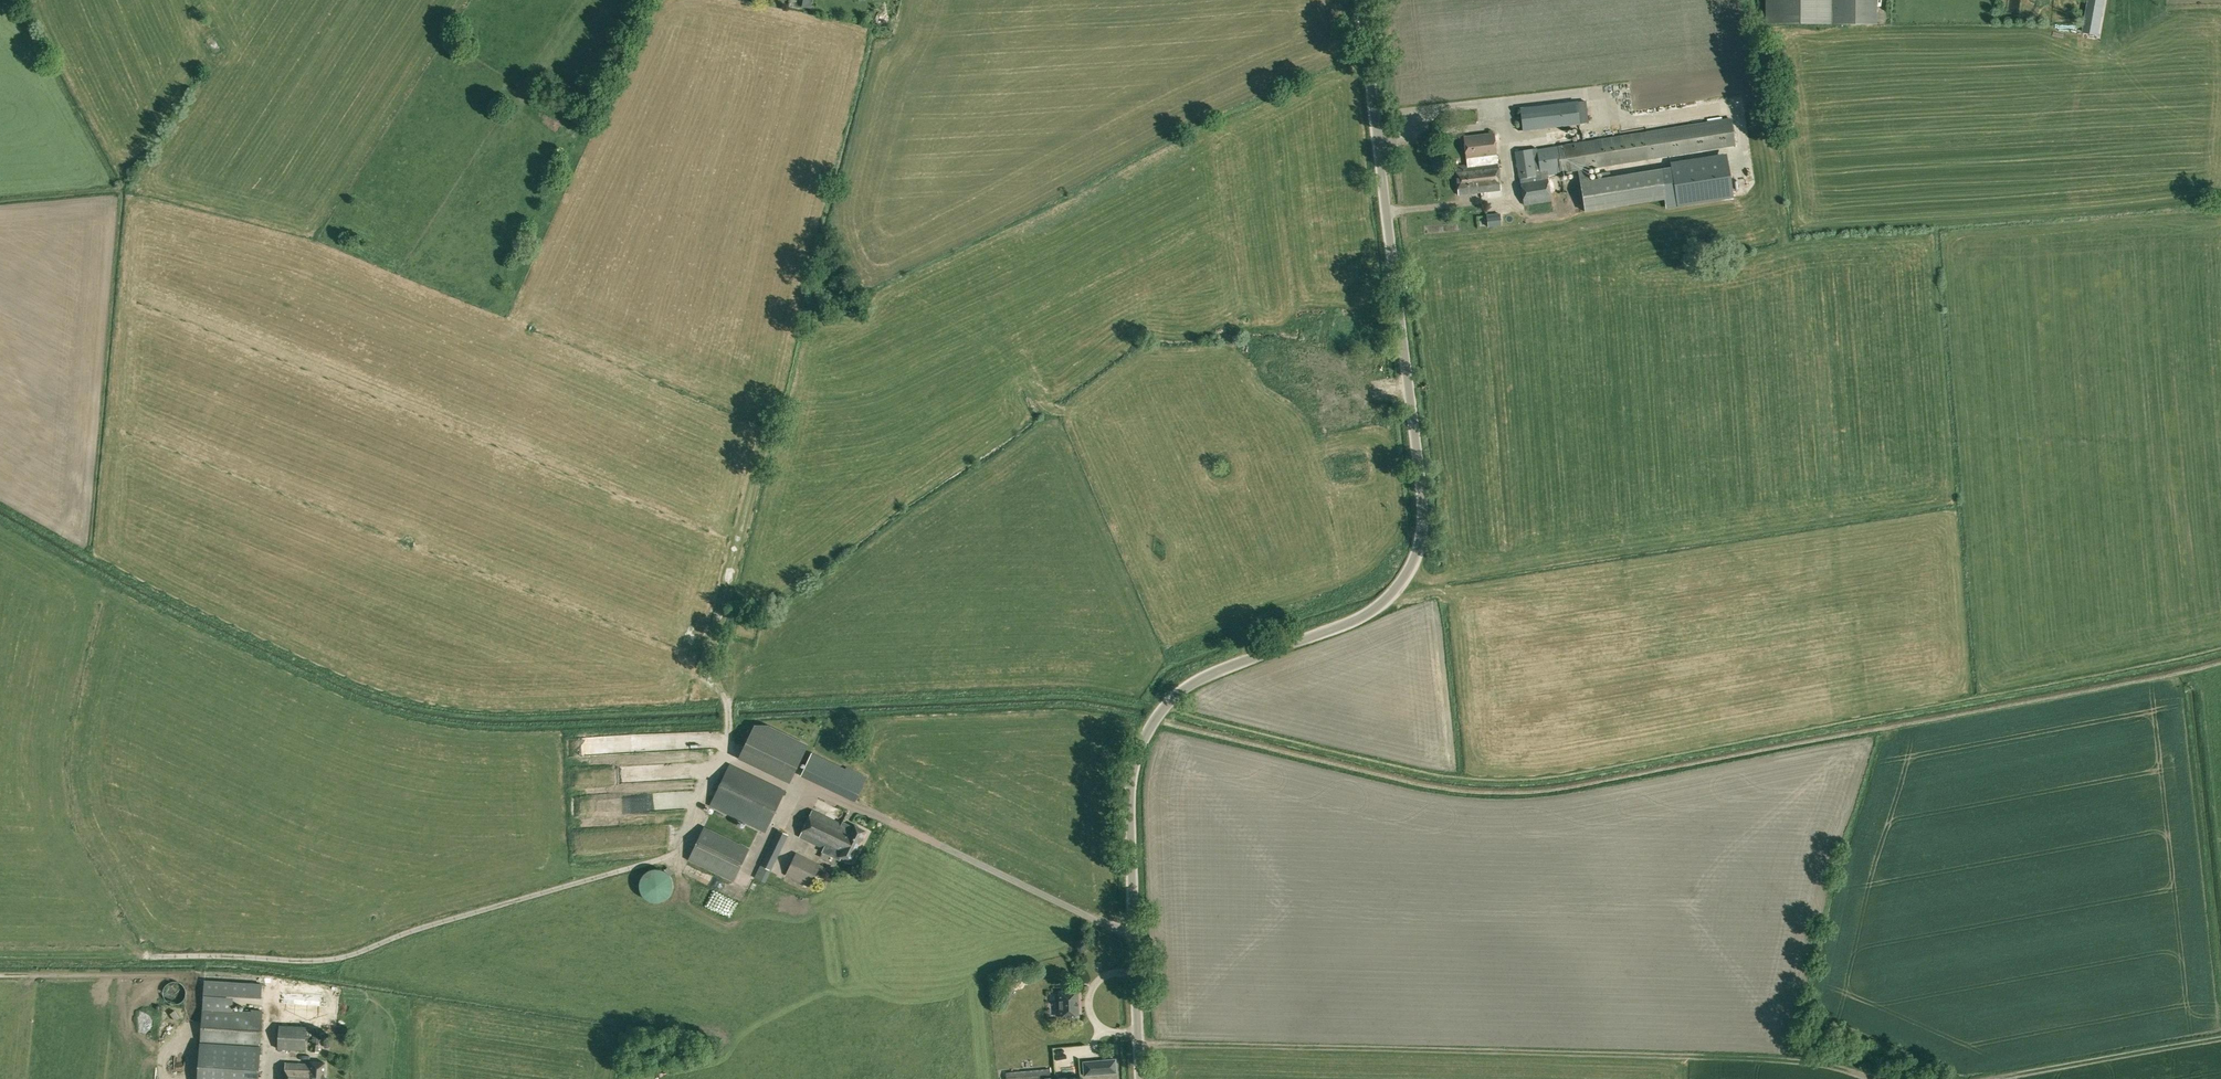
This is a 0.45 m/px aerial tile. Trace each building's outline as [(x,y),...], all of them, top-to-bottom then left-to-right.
[(1831,24),(1832,0),(1765,0),(1765,23),(1831,24)] [(1876,23),(1876,0),(1832,0),(1831,24),(1876,23)] [(2085,24),(2099,27),(2102,7),(2102,6),(2102,8),(2095,7),(2094,9),(2088,8),(2085,24)] [(1520,107),(1523,131),(1581,124),(1578,101),(1520,107)] [(1730,118),(1515,151),(1520,184),(1548,180),(1547,174),(1579,169),(1584,211),(1664,199),(1659,170),(1589,181),(1587,168),(1734,146),(1730,118)] [(1464,136),(1466,158),(1497,154),(1494,133),(1464,136)] [(1501,190),(1497,161),(1455,166),(1458,195),(1501,190)] [(1552,201),(1551,182),(1524,183),(1525,202),(1552,201)] [(1487,214),(1488,227),(1501,225),(1500,213),(1487,214)] [(1335,376),(1348,375),(1347,367),(1335,369),(1335,376)] [(738,756),(791,782),(800,762),(809,744),(768,724),(754,724),(748,737),(738,756)] [(836,789),(856,799),(867,777),(845,767),(844,769),(811,752),(801,776),(834,792),(836,789)] [(709,806),(765,833),(786,791),(730,764),(709,806)] [(800,837),(850,862),(865,831),(854,826),(852,830),(813,811),(800,837)] [(687,860),(733,881),(749,848),(703,826),(687,860)] [(754,877),(766,883),(772,871),(771,871),(788,835),(778,830),(767,852),(760,865),(754,877)] [(786,875),(810,887),(816,874),(822,876),(826,868),(795,853),(786,875)] [(639,885),(639,886),(640,888),(640,889),(640,891),(641,892),(641,893),(642,895),(643,896),(644,897),(645,898),(646,899),(647,900),(649,900),(650,901),(652,902),(653,902),(654,902),(656,902),(657,902),(659,902),(660,902),(662,901),(663,901),(664,900),(666,899),(667,898),(668,897),(669,896),(670,895),(671,894),(671,893),(672,891),(672,890),(673,889),(673,887),(673,886),(673,884),(673,883),(673,881),(672,880),(672,878),(671,877),(670,876),(669,875),(668,874),(667,873),(666,872),(665,871),(664,870),(662,870),(661,869),(659,869),(658,869),(656,868),(655,868),(654,869),(652,869),(651,869),(649,870),(648,871),(647,871),(646,872),(644,873),(643,874),(643,875),(642,877),(641,878),(640,879),(640,881),(640,882),(639,884),(639,885)] [(710,878),(708,883),(719,887),(721,882),(710,878)] [(250,985),(248,999),(294,1005),(296,991),(250,985)] [(1059,991),(1059,1017),(1077,1017),(1077,990),(1059,991)] [(260,1050),(263,1013),(232,1012),(233,1004),(219,1004),(219,1000),(207,1000),(206,1010),(203,1010),(201,1046),(198,1078),(259,1078),(260,1050)] [(278,1051),(305,1052),(306,1026),(299,1026),(280,1025),(278,1051)] [(312,1044),(313,1044),(312,1052),(319,1052),(320,1035),(312,1035),(312,1044)] [(1084,1066),(1084,1076),(1116,1074),(1116,1063),(1115,1058),(1084,1061),(1084,1066)] [(326,1064),(311,1063),(311,1064),(286,1063),(285,1078),(325,1078),(326,1064)] [(1007,1078),(1050,1078),(1049,1069),(1006,1073),(1007,1078)]
